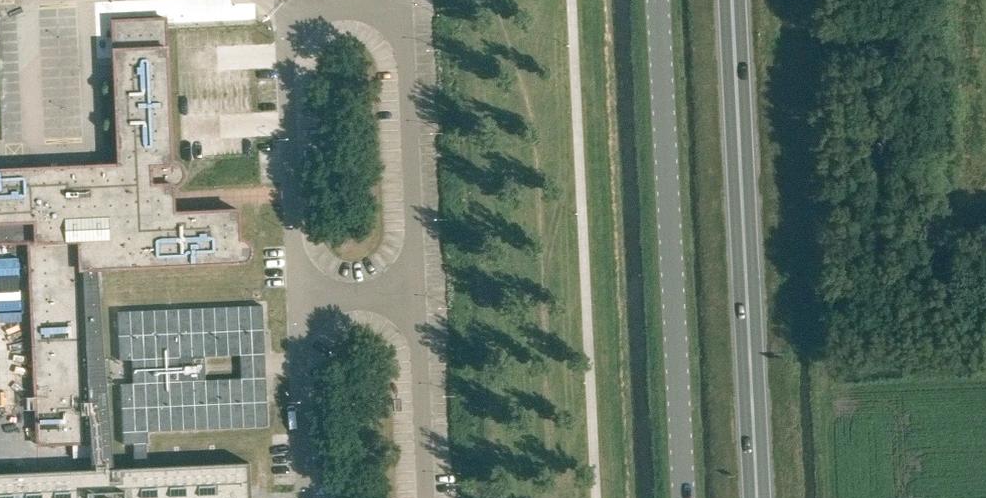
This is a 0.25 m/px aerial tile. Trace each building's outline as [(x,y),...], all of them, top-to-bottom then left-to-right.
[(180,165),(172,163),(166,19),(145,20),(135,20),(113,21),(119,165),(106,166),(24,169),(2,170),(0,170),(0,225),(9,225),(28,224),(38,447),(91,445),(92,470),(24,473),(0,474),(0,497),(251,497),(251,486),(250,462),(114,468),(98,270),(244,263),(250,259),(252,255),(252,253),(252,252),(252,248),(247,241),(242,240),(241,240),(239,210),(233,210),(174,213),(173,186),(177,186),(182,182),(184,178),(184,176),(184,174),(183,170),(180,165)] [(146,444),(149,444),(148,432),(268,427),(263,306),(118,312),(120,361),(132,360),(133,384),(121,384),(124,445),(134,444),(135,467),(147,467),(146,444)]
